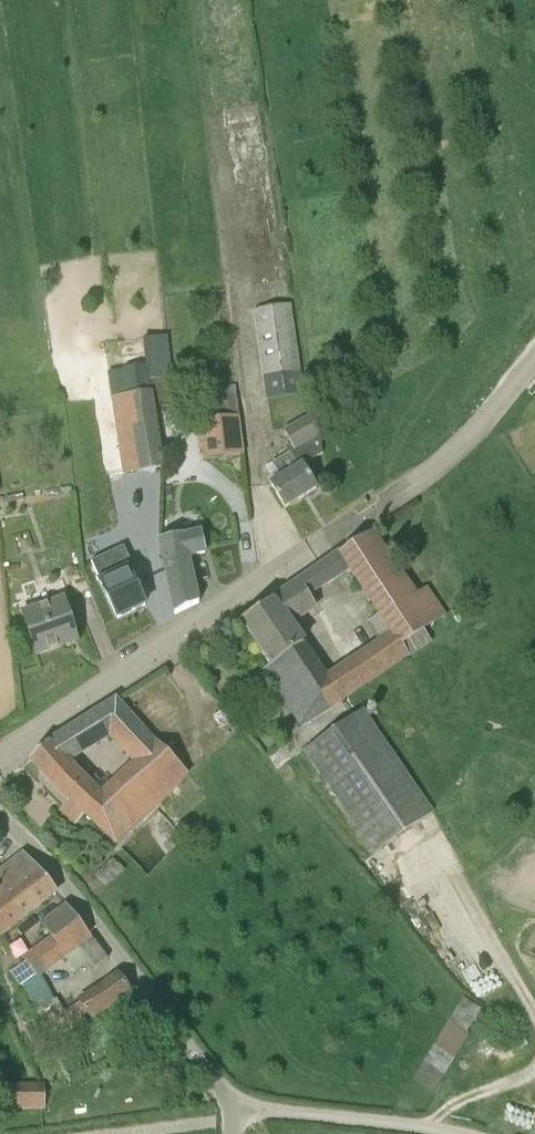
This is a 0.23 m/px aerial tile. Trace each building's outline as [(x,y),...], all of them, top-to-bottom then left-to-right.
[(267,398),(303,394),(290,305),(254,311),(267,398)] [(124,475),(163,469),(150,381),(171,378),(167,337),(145,339),(148,367),(124,370),(130,416),(116,418),(124,475)] [(244,455),(236,386),(196,391),(204,460),(244,455)] [(285,508),(316,488),(302,466),(323,453),(316,415),(284,434),(291,445),(287,448),(289,453),(272,464),(281,478),(270,485),(285,508)] [(200,532),(159,541),(175,615),(198,604),(188,556),(205,553),(200,532)] [(301,581),(240,622),(270,666),(264,670),(302,726),(400,660),(407,656),(430,642),(423,630),(445,617),(425,588),(423,589),(424,590),(415,597),(372,533),(316,571),(317,573),(317,572),(325,584),(310,595),(302,583),(301,581)] [(117,618),(145,605),(136,585),(141,583),(124,546),(91,562),(101,582),(100,582),(117,618)] [(36,655),(63,646),(62,641),(76,636),(64,599),(22,613),(36,655)] [(185,775),(116,701),(65,733),(65,734),(66,734),(81,757),(109,739),(132,765),(102,795),(70,763),(66,766),(51,743),(51,742),(48,744),(48,743),(30,760),(70,799),(62,808),(73,820),(81,810),(115,843),(185,775)] [(374,853),(433,813),(363,711),(304,751),(374,853)] [(38,904),(56,891),(39,870),(26,856),(0,875),(0,934),(38,904)] [(96,876),(106,888),(125,871),(114,860),(96,876)] [(23,959),(25,962),(12,971),(21,985),(37,977),(89,937),(78,922),(66,908),(43,926),(50,936),(23,959)] [(95,968),(108,958),(92,938),(80,947),(95,968)] [(73,1027),(131,991),(119,975),(80,1003),(64,1013),(73,1027)] [(437,1093),(486,1008),(466,997),(417,1082),(437,1093)] [(0,1086),(0,1109),(44,1107),(42,1085),(0,1086)]
